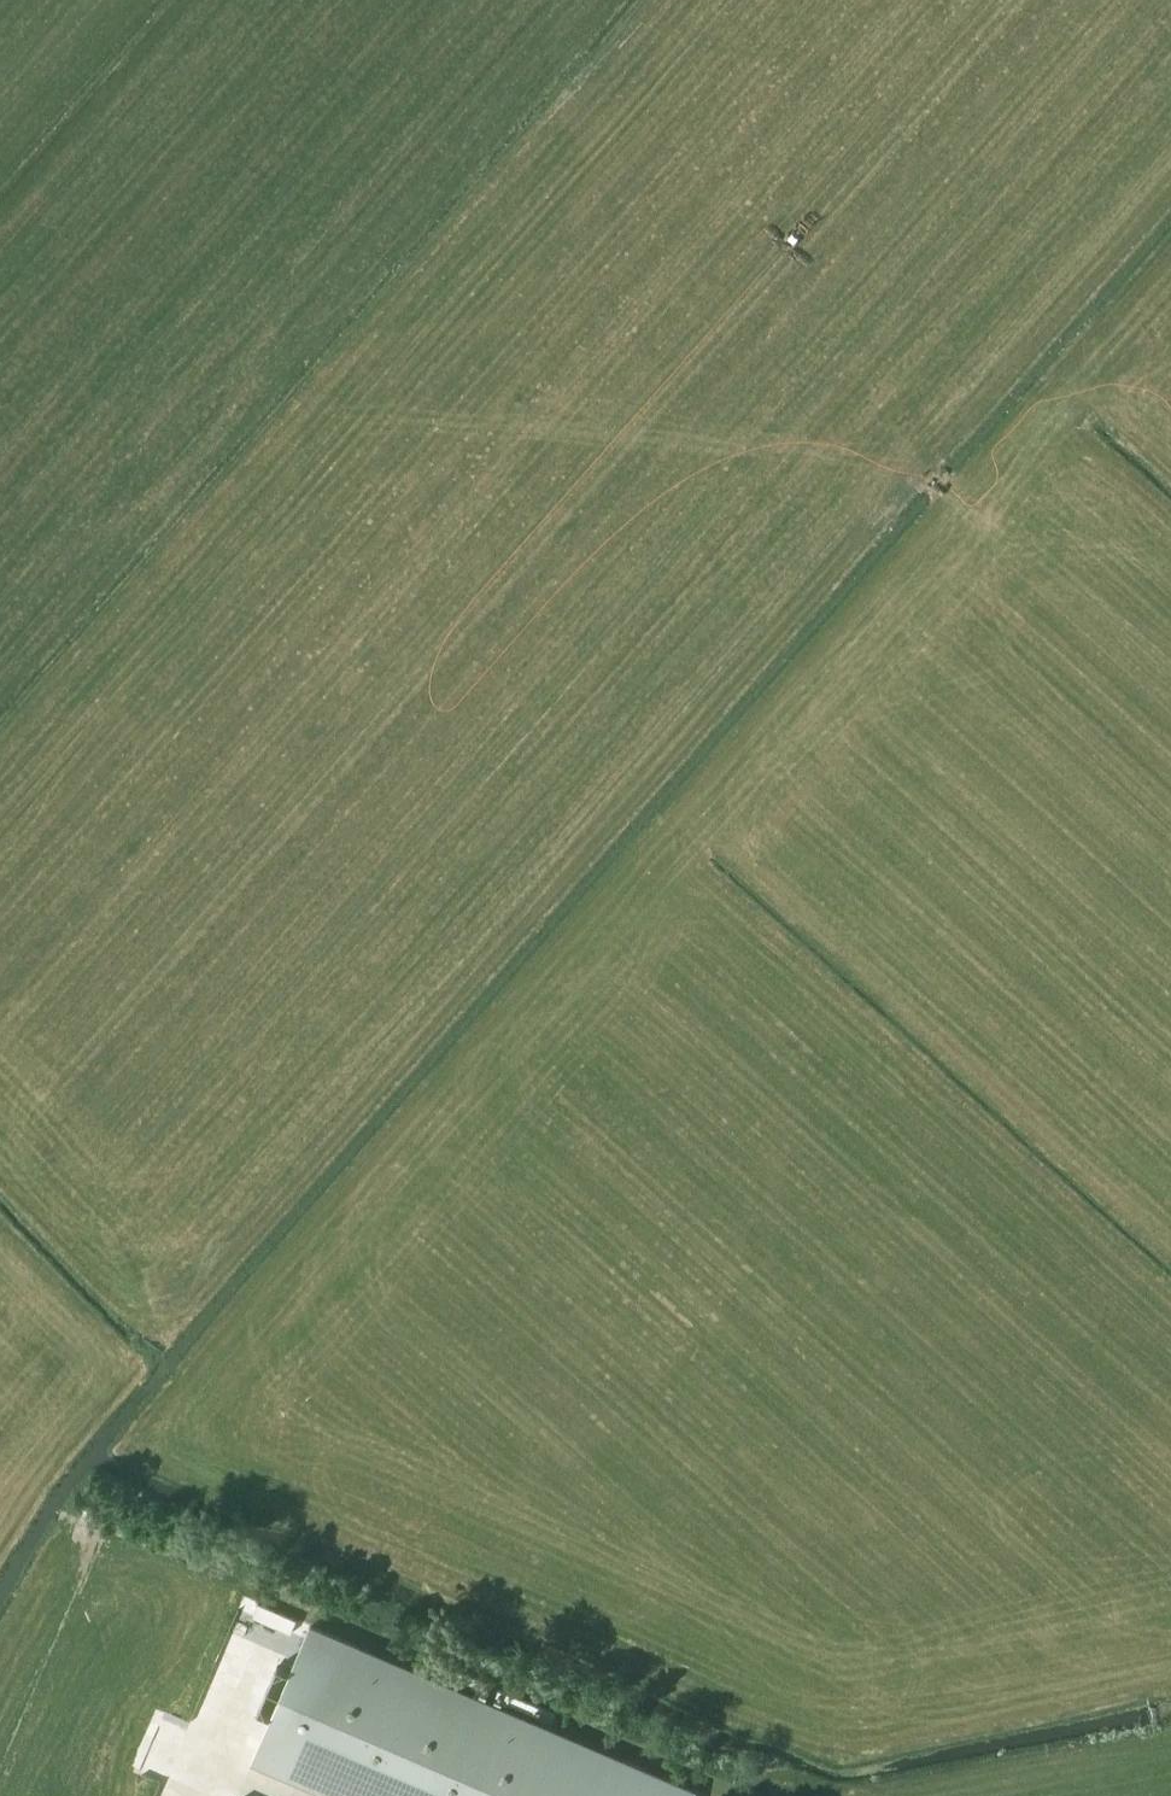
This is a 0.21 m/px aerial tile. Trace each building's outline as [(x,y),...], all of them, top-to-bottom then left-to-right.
[(248,1770),(310,1795),(693,1795),(307,1631),(248,1770)] [(490,1683),(485,1694),(506,1702),(510,1691),(490,1683)]
